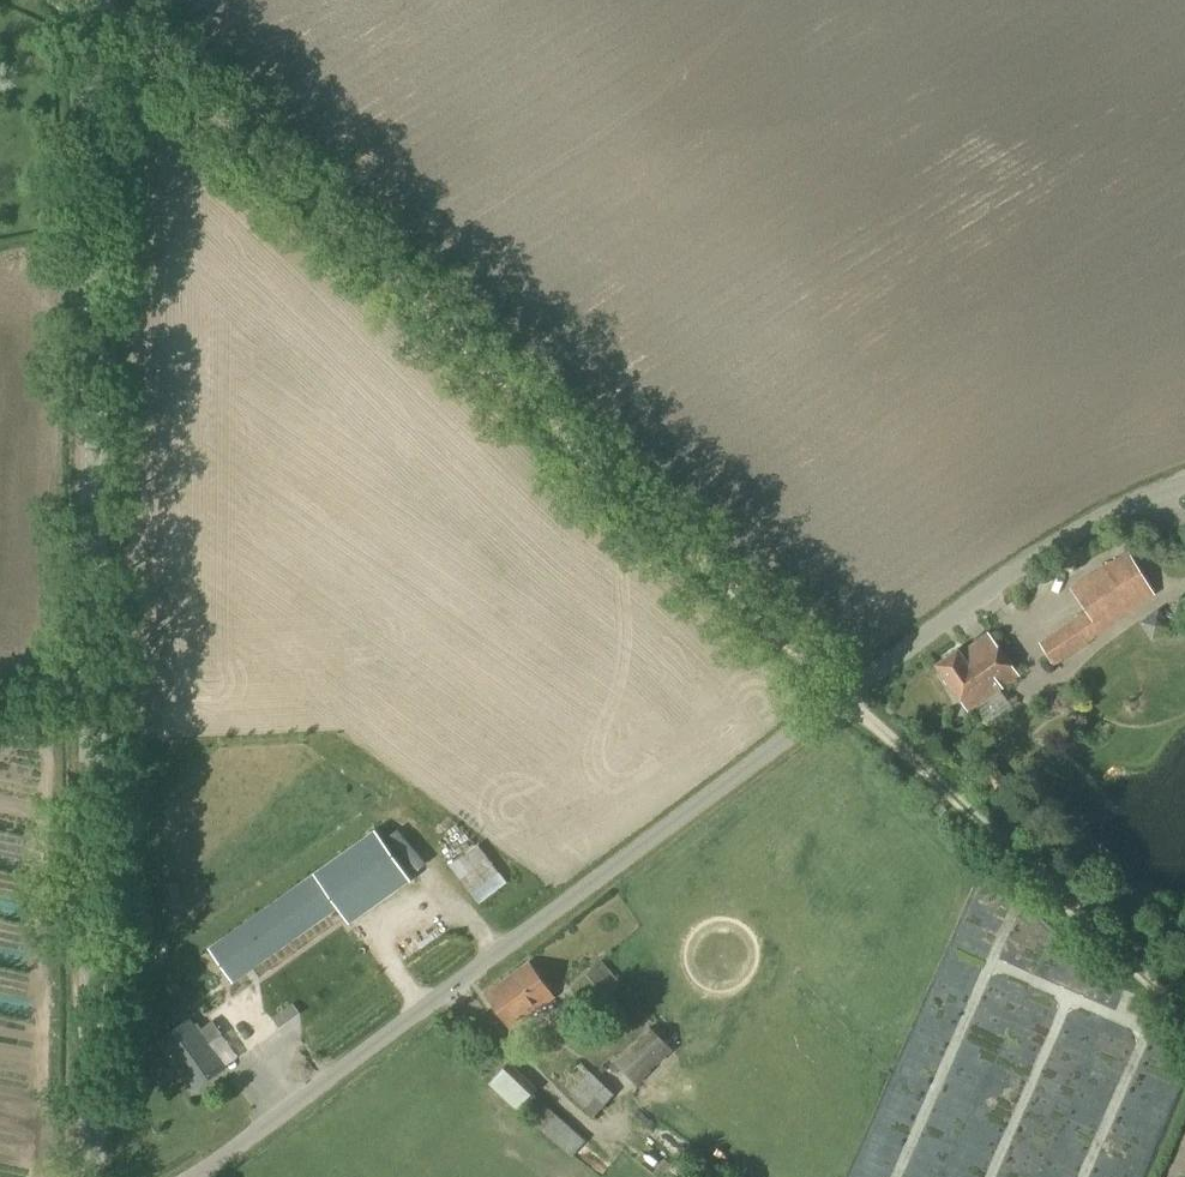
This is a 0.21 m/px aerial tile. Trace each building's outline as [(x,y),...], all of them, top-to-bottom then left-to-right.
[(1053,667),(1101,634),(1155,596),(1128,552),(1103,568),(1109,578),(1077,599),(1084,612),(1039,643),(1053,667)] [(1018,675),(989,634),(960,654),(958,651),(936,666),(967,712),(1002,688),(1003,689),(1018,675)] [(338,907),(349,922),(410,879),(376,830),(229,935),(253,968),(338,907)] [(479,896),(506,879),(481,839),(454,857),(479,896)] [(309,1030),(332,1013),(321,997),(374,959),(349,924),(201,1029),(197,1023),(193,1026),(189,1021),(160,1042),(194,1089),(223,1068),(207,1046),(222,1035),(238,1056),(297,1014),(309,1030)] [(510,1030),(555,997),(529,962),(484,995),(510,1030)] [(639,1087),(674,1051),(650,1026),(614,1062),(639,1087)] [(489,1084),(488,1084),(496,1092),(517,1112),(520,1110),(534,1094),(537,1089),(508,1062),(489,1084)] [(592,1116),(613,1095),(590,1072),(569,1093),(592,1116)] [(543,1102),(529,1118),(561,1148),(576,1133),(543,1102)]
